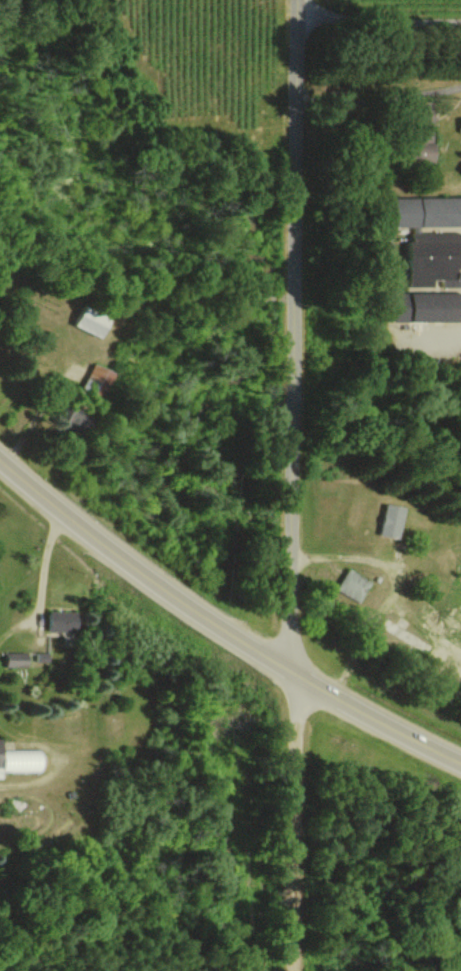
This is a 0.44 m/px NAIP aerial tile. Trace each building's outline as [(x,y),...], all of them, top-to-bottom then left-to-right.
[(427,162),(428,102),(403,101),(403,161),(427,162)] [(384,227),(407,227),(407,241),(400,241),(400,286),(427,286),(427,279),(448,278),(447,266),(458,266),(458,256),(456,256),(455,232),(416,232),(416,227),(460,226),(460,197),(383,198),(384,227)] [(455,321),(455,292),(381,293),(382,322),(455,321)] [(104,318),(72,308),(66,327),(98,337),(104,318)] [(107,372),(87,363),(77,389),(96,397),(107,372)] [(69,428),(74,409),(55,404),(50,424),(69,428)] [(400,507),(379,503),(372,534),(393,539),(400,507)] [(368,580),(344,568),(334,590),(358,602),(368,580)] [(41,631),(66,631),(67,610),(41,610),(41,631)] [(22,654),(2,651),(0,666),(21,668),(22,654)] [(0,751),(0,771),(37,771),(37,750),(0,751)]
